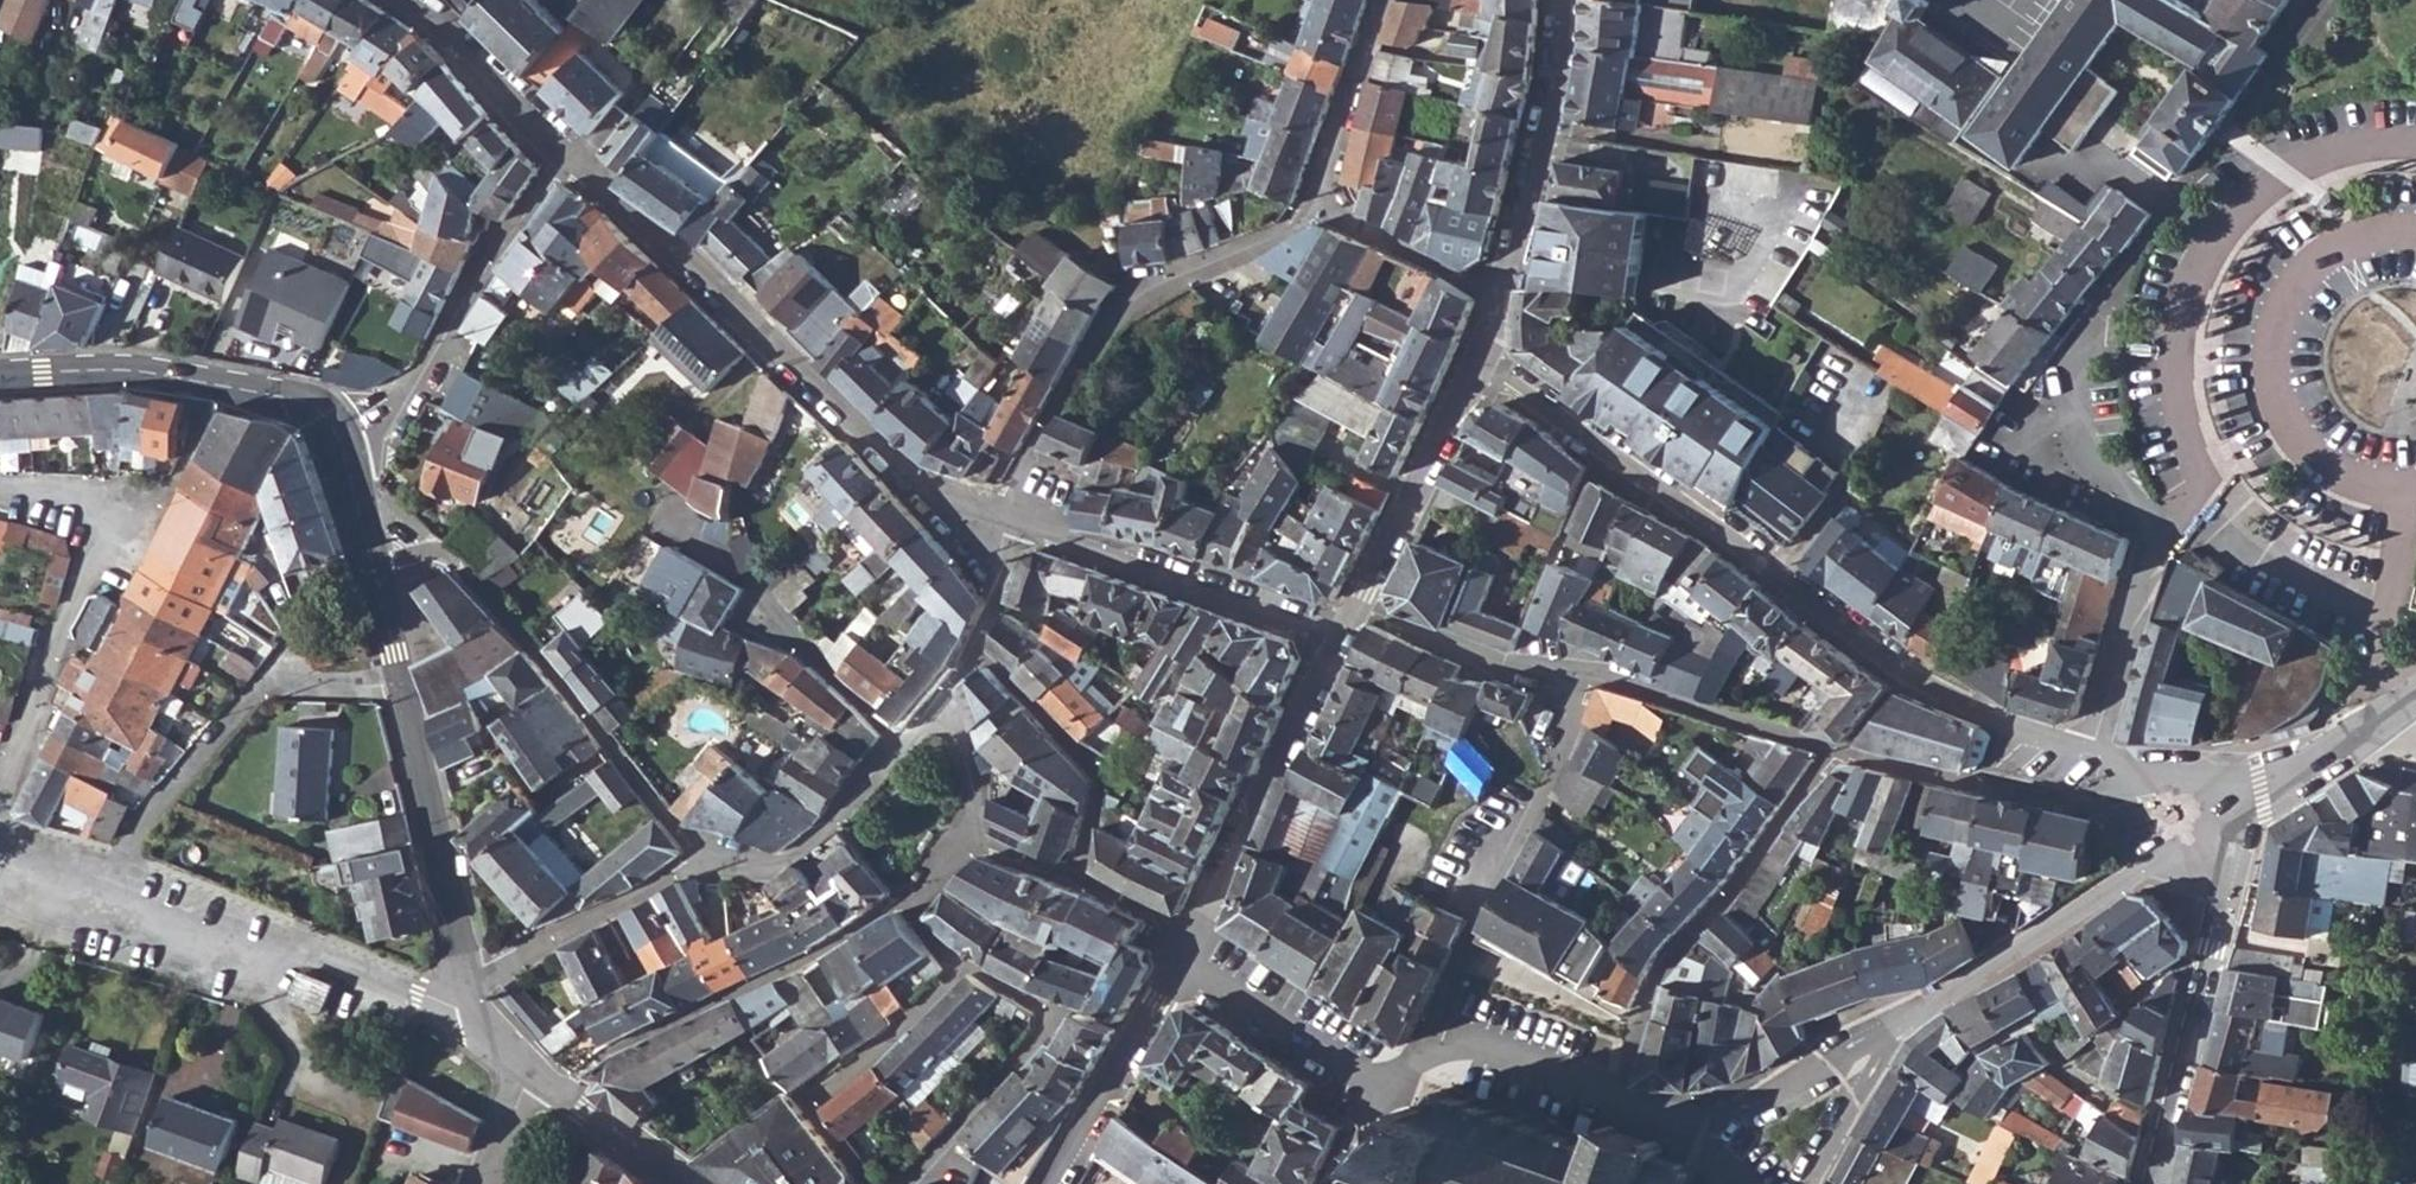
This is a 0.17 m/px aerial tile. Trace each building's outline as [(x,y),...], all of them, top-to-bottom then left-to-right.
[(0,19),(0,27),(31,39),(47,0),(8,0),(0,19)] [(78,1),(78,2),(73,16),(89,23),(86,30),(82,43),(101,51),(119,0),(79,0),(78,1)] [(175,23),(195,32),(207,10),(198,5),(201,0),(185,0),(175,23)] [(241,28),(253,7),(239,0),(228,21),(241,28)] [(273,3),(296,13),(303,0),(267,0),(273,3)] [(291,24),(322,41),(330,27),(334,29),(352,0),(303,0),(296,13),(291,24)] [(301,74),(313,81),(336,45),(354,58),(387,12),(368,0),(352,0),(334,29),(330,27),(322,41),(301,74)] [(476,19),(492,0),(456,0),(476,19)] [(533,74),(542,62),(569,26),(543,0),(492,0),(476,19),(533,74)] [(569,4),(579,12),(588,0),(572,0),(569,4)] [(639,0),(588,0),(579,12),(599,28),(611,37),(639,0)] [(1351,45),(1366,0),(1316,0),(1306,29),(1351,45)] [(1409,42),(1417,38),(1422,23),(1414,21),(1415,13),(1423,15),(1425,2),(1413,0),(1397,0),(1385,37),(1409,42)] [(1425,2),(1480,9),(1486,10),(1487,7),(1537,20),(1537,0),(1413,0),(1425,2)] [(1637,53),(1637,50),(1642,9),(1659,12),(1659,15),(1689,19),(1690,6),(1651,0),(1586,0),(1585,40),(1637,53)] [(1882,38),(1904,0),(1831,0),(1827,29),(1882,38)] [(1898,108),(1951,139),(1998,71),(1968,48),(1918,11),(1925,0),(1904,0),(1882,38),(1857,83),(1898,108)] [(1972,129),(2016,161),(2059,104),(2072,113),(2090,88),(2077,79),(2089,62),(2124,13),(2201,59),(2196,66),(2195,66),(2136,150),(2170,175),(2175,167),(2181,171),(2197,149),(2199,150),(2238,95),(2238,92),(2269,51),(2258,44),(2246,37),(2253,26),(2265,34),(2285,3),(2287,0),(2215,0),(2210,7),(2204,3),(2201,9),(2184,0),(2067,0),(1972,129)] [(253,7),(241,28),(248,32),(245,37),(252,40),(266,13),(253,7)] [(1480,9),(1478,23),(1462,21),(1460,28),(1458,28),(1454,49),(1480,54),(1484,32),(1496,34),(1494,48),(1488,67),(1529,77),(1537,20),(1487,7),(1486,10),(1480,9)] [(387,12),(354,58),(356,60),(361,63),(342,90),(357,100),(360,97),(371,84),(378,75),(416,31),(387,12)] [(588,133),(624,90),(583,47),(599,28),(579,12),(569,26),(542,62),(533,74),(547,87),(545,91),(588,133)] [(1192,30),(1204,34),(1235,46),(1241,28),(1209,13),(1204,25),(1196,22),(1192,30)] [(89,23),(73,16),(70,24),(86,30),(89,23)] [(1426,30),(1434,33),(1435,25),(1428,23),(1426,30)] [(2258,44),(2265,34),(2253,26),(2246,37),(2258,44)] [(1301,42),(1325,53),(1344,61),(1351,45),(1306,29),(1301,42)] [(1188,40),(1200,45),(1204,34),(1192,30),(1188,40)] [(378,75),(371,84),(384,92),(400,72),(417,88),(446,60),(416,31),(378,75)] [(1267,59),(1294,69),(1335,88),(1344,61),(1325,53),(1301,42),(1277,32),(1267,59)] [(1478,65),(1488,67),(1494,48),(1496,34),(1484,32),(1480,54),(1478,65)] [(245,37),(241,46),(248,49),(252,40),(245,37)] [(1571,115),(1621,123),(1620,121),(1652,125),(1655,97),(1830,123),(1831,113),(1815,111),(1820,78),(1710,61),(1663,54),(1637,50),(1637,53),(1585,40),(1571,115)] [(1663,54),(1710,61),(1711,47),(1665,42),(1663,54)] [(1371,79),(1410,88),(1429,93),(1429,86),(1425,85),(1428,74),(1411,69),(1415,54),(1383,44),(1371,79)] [(704,53),(712,60),(717,53),(710,47),(704,53)] [(1968,48),(1998,71),(2009,56),(1968,48)] [(412,108),(395,129),(417,148),(448,119),(464,137),(489,113),(466,86),(467,82),(448,61),(420,95),(423,97),(417,103),(412,108)] [(1459,101),(1487,108),(1517,116),(1519,116),(1529,77),(1488,67),(1480,92),(1463,87),(1459,101)] [(1252,114),(1317,131),(1335,88),(1294,69),(1282,101),(1257,92),(1250,112),(1252,114)] [(1359,121),(1398,131),(1410,88),(1371,79),(1359,121)] [(384,92),(371,84),(360,97),(393,119),(400,110),(404,113),(409,107),(407,105),(384,92)] [(680,99),(692,108),(701,99),(695,94),(698,90),(691,85),(680,99)] [(607,151),(629,166),(673,111),(665,105),(667,102),(653,91),(607,151)] [(1201,98),(1196,113),(1210,118),(1214,103),(1201,98)] [(411,99),(407,105),(409,107),(412,108),(417,103),(411,99)] [(629,166),(618,183),(684,231),(687,227),(713,198),(717,201),(747,163),(731,150),(698,187),(665,164),(682,142),(690,149),(705,131),(675,107),(673,111),(629,166)] [(1476,163),(1507,171),(1519,116),(1517,116),(1487,108),(1476,163)] [(156,132),(115,114),(100,146),(164,176),(163,179),(193,194),(210,159),(156,132)] [(1251,116),(1249,128),(1273,138),(1264,158),(1305,167),(1317,131),(1252,114),(1251,116)] [(496,121),(473,142),(497,166),(492,174),(522,194),(539,168),(496,121)] [(1359,121),(1347,181),(1369,186),(1362,207),(1389,223),(1410,162),(1391,157),(1398,131),(1359,121)] [(0,122),(0,146),(40,148),(41,125),(0,122)] [(1146,146),(1171,152),(1174,138),(1151,133),(1146,146)] [(1414,149),(1421,152),(1425,138),(1418,136),(1414,149)] [(473,142),(465,150),(492,174),(497,166),(473,142)] [(1189,201),(1199,199),(1229,192),(1228,184),(1222,184),(1225,150),(1196,143),(1189,201)] [(1444,155),(1458,159),(1461,148),(1447,144),(1444,155)] [(1389,223),(1415,239),(1422,219),(1431,195),(1443,158),(1421,152),(1414,149),(1410,162),(1389,223)] [(446,150),(432,163),(441,172),(452,162),(455,159),(446,150)] [(401,191),(394,202),(400,207),(425,225),(471,240),(478,208),(441,172),(432,163),(421,152),(408,164),(434,193),(428,214),(414,203),(416,200),(401,191)] [(1431,195),(1497,210),(1507,171),(1476,163),(1458,159),(1444,155),(1443,158),(1431,195)] [(890,171),(894,177),(910,163),(906,157),(890,171)] [(1555,195),(1648,210),(1651,179),(1651,177),(1625,173),(1625,167),(1560,157),(1555,195)] [(1253,187),(1292,201),(1298,188),(1305,167),(1264,158),(1260,169),(1253,187)] [(687,227),(741,278),(771,258),(732,218),(747,199),(750,201),(769,178),(749,161),(747,163),(717,201),(713,198),(687,227)] [(452,162),(441,172),(478,208),(493,214),(505,219),(522,194),(492,174),(481,191),(452,162)] [(1248,188),(1253,187),(1260,169),(1255,167),(1251,174),(1251,177),(1249,178),(1246,180),(1248,188)] [(278,192),(292,180),(278,170),(266,186),(278,192)] [(1977,223),(1996,190),(1968,173),(1948,206),(1977,223)] [(2051,177),(2041,194),(2052,200),(2082,219),(2091,208),(2086,203),(2051,177)] [(2082,219),(2123,243),(2127,245),(2152,212),(2105,177),(2086,203),(2091,208),(2082,219)] [(1648,210),(1670,213),(1673,195),(1674,183),(1651,179),(1648,210)] [(529,230),(557,253),(579,271),(594,256),(586,248),(609,217),(593,201),(586,200),(562,183),(529,230)] [(1199,199),(1202,205),(1220,241),(1277,219),(1292,201),(1253,187),(1248,188),(1229,192),(1199,199)] [(312,206),(354,222),(374,230),(432,252),(463,268),(477,241),(471,240),(425,225),(400,207),(394,223),(386,221),(385,223),(357,212),(358,208),(318,192),(312,206)] [(2035,203),(2046,209),(2052,200),(2041,194),(2035,203)] [(1422,219),(1435,223),(1425,245),(1435,251),(1439,244),(1450,248),(1446,257),(1465,269),(1485,257),(1497,210),(1431,195),(1422,219)] [(1567,265),(1563,286),(1574,286),(1581,287),(1602,285),(1625,290),(1636,292),(1643,240),(1648,210),(1555,195),(1548,240),(1557,242),(1554,263),(1567,265)] [(1670,213),(1681,214),(1683,196),(1673,195),(1670,213)] [(77,199),(71,217),(93,225),(99,208),(77,199)] [(2044,266),(2084,293),(2093,281),(2123,243),(2082,219),(2052,200),(2046,209),(2064,219),(2075,226),(2052,257),(2044,266)] [(1129,221),(1131,262),(1173,257),(1171,215),(1171,202),(1131,206),(1129,221)] [(1171,215),(1173,257),(1220,241),(1202,205),(1171,215)] [(1648,210),(1643,240),(1684,246),(1688,215),(1681,214),(1670,213),(1648,210)] [(828,221),(848,239),(858,229),(842,213),(828,221)] [(1743,234),(1696,215),(1685,243),(1700,250),(1703,245),(1715,251),(1717,246),(1730,251),(1743,234)] [(586,248),(594,256),(611,272),(627,286),(614,300),(655,336),(693,300),(609,217),(586,248)] [(1415,239),(1425,245),(1435,223),(1422,219),(1415,239)] [(1261,256),(1297,278),(1338,301),(1303,360),(1324,370),(1371,394),(1386,397),(1423,417),(1436,389),(1398,370),(1395,375),(1384,370),(1347,351),(1351,345),(1355,347),(1357,345),(1362,347),(1365,341),(1355,336),(1364,320),(1360,300),(1365,291),(1349,283),(1356,271),(1372,243),(1319,220),(1276,248),(1261,256)] [(170,244),(158,270),(225,300),(243,258),(177,228),(170,244)] [(1005,266),(1015,274),(1037,289),(1047,273),(1054,278),(1049,285),(1056,291),(1027,343),(1017,336),(1008,348),(1009,350),(1039,371),(1056,383),(1099,305),(1117,281),(1074,254),(1035,229),(1005,266)] [(488,290),(506,303),(520,282),(529,290),(557,253),(529,230),(510,257),(488,290)] [(1548,240),(1541,287),(1563,286),(1567,265),(1554,263),(1557,242),(1548,240)] [(874,242),(868,249),(873,255),(879,248),(874,242)] [(1948,269),(1958,275),(1973,285),(1981,289),(1998,263),(1963,242),(1948,269)] [(1388,250),(1372,243),(1356,271),(1367,277),(1364,283),(1370,286),(1388,250)] [(1435,251),(1446,257),(1450,248),(1439,244),(1435,251)] [(790,327),(822,359),(859,311),(817,271),(808,260),(812,254),(805,246),(800,252),(795,248),(750,279),(795,321),(790,327)] [(262,286),(254,283),(236,323),(273,340),(284,318),(303,327),(298,340),(319,350),(349,282),(271,247),(258,274),(266,278),(262,286)] [(808,260),(817,271),(826,262),(814,251),(812,254),(808,260)] [(432,252),(397,321),(429,337),(463,268),(432,252)] [(529,290),(554,310),(583,274),(579,271),(557,253),(529,290)] [(21,279),(5,351),(39,349),(58,283),(65,265),(55,261),(51,272),(47,282),(50,283),(48,288),(21,279)] [(23,264),(21,279),(48,288),(50,283),(47,282),(51,272),(23,264)] [(2010,306),(2053,331),(2084,293),(2044,266),(2032,281),(2024,275),(2004,302),(2010,306)] [(1422,307),(1416,318),(1458,340),(1474,299),(1472,294),(1433,270),(1429,269),(1416,295),(1425,301),(1422,307)] [(1367,277),(1356,271),(1349,283),(1365,291),(1367,293),(1370,286),(1364,283),(1367,277)] [(597,285),(614,300),(627,286),(611,272),(597,285)] [(258,274),(254,283),(262,286),(266,278),(258,274)] [(1958,275),(1950,287),(1966,297),(1973,285),(1958,275)] [(1266,335),(1303,360),(1338,301),(1297,278),(1266,335)] [(58,283),(39,349),(88,346),(109,301),(58,283)] [(597,285),(596,288),(586,300),(600,312),(611,300),(614,300),(597,285)] [(1602,285),(1581,287),(1578,318),(1585,318),(1598,318),(1601,297),(1602,285)] [(1601,297),(1624,301),(1625,290),(1602,285),(1601,297)] [(1541,287),(1518,288),(1512,319),(1515,349),(1573,390),(1579,383),(1610,346),(1622,325),(1599,326),(1587,326),(1574,344),(1571,349),(1559,341),(1551,335),(1554,319),(1578,318),(1581,287),(1574,286),(1563,286),(1541,287)] [(1360,300),(1364,320),(1368,321),(1410,344),(1403,355),(1394,350),(1391,355),(1384,370),(1395,375),(1398,370),(1436,389),(1458,340),(1416,318),(1399,309),(1367,293),(1365,291),(1360,300)] [(1777,300),(1795,312),(1802,303),(1784,291),(1777,300)] [(898,329),(903,335),(911,326),(914,331),(937,303),(927,294),(901,325),(898,329)] [(1412,302),(1422,307),(1425,301),(1416,295),(1412,302)] [(473,312),(498,329),(508,314),(484,296),(473,312)] [(1598,318),(1599,326),(1622,325),(1624,301),(1601,297),(1598,318)] [(655,336),(709,389),(746,350),(693,300),(655,336)] [(1977,352),(2014,382),(2053,331),(2010,306),(1977,352)] [(1663,327),(1638,309),(1632,317),(1658,334),(1663,327)] [(822,359),(839,376),(865,343),(879,325),(863,315),(859,311),(822,359)] [(1744,489),(1767,443),(1766,442),(1782,408),(1663,327),(1658,334),(1632,317),(1610,346),(1579,383),(1602,399),(1597,407),(1648,442),(1658,449),(1663,442),(1679,452),(1673,460),(1736,504),(1744,489)] [(1584,326),(1587,326),(1599,326),(1598,318),(1585,318),(1584,326)] [(886,329),(893,334),(898,329),(901,325),(894,320),(886,329)] [(933,346),(964,372),(983,388),(1002,361),(964,329),(954,320),(933,346)] [(865,343),(871,348),(876,341),(886,329),(879,325),(865,343)] [(903,335),(923,356),(928,350),(914,331),(911,326),(903,335)] [(844,380),(883,420),(898,398),(914,380),(917,376),(911,371),(923,356),(903,335),(898,329),(893,334),(886,329),(876,341),(896,356),(886,368),(871,357),(864,365),(861,362),(844,380)] [(1559,341),(1571,349),(1574,344),(1563,335),(1559,341)] [(1882,370),(1900,381),(1948,409),(1982,430),(2000,402),(1985,395),(1966,382),(1963,380),(1958,386),(1885,341),(1877,355),(1886,362),(1882,370)] [(1788,354),(1797,360),(1802,352),(1794,346),(1788,354)] [(930,461),(966,474),(986,446),(996,432),(1039,371),(1009,350),(1002,361),(983,388),(960,420),(930,461)] [(344,370),(342,384),(370,389),(403,371),(374,356),(347,351),(344,370)] [(1141,466),(1148,468),(1150,465),(1160,469),(1199,412),(1209,418),(1241,369),(1215,352),(1154,440),(1146,451),(1141,466)] [(407,359),(415,363),(418,356),(411,353),(407,359)] [(568,390),(576,395),(607,367),(596,358),(568,390)] [(1293,375),(1309,386),(1324,370),(1303,360),(1293,375)] [(326,367),(324,381),(342,384),(344,370),(326,367)] [(1966,382),(1985,395),(2000,402),(2010,387),(1977,367),(1966,382)] [(443,408),(458,414),(507,434),(522,439),(537,409),(463,370),(444,407),(443,408)] [(745,425),(747,425),(772,438),(783,411),(790,393),(767,370),(745,425)] [(1273,424),(1280,442),(1277,445),(1300,470),(1324,428),(1319,424),(1327,409),(1376,434),(1365,459),(1397,474),(1423,417),(1386,397),(1371,394),(1324,370),(1309,386),(1273,424)] [(996,432),(1020,448),(1056,383),(1039,371),(996,432)] [(940,403),(960,420),(983,388),(964,372),(940,403)] [(883,420),(930,461),(960,420),(940,403),(914,380),(898,398),(883,420)] [(1602,399),(1579,383),(1573,390),(1588,401),(1597,407),(1602,399)] [(122,391),(94,393),(96,432),(98,448),(114,447),(113,469),(121,470),(125,445),(133,393),(122,391)] [(94,393),(32,397),(33,436),(96,432),(94,393)] [(133,393),(125,445),(139,448),(136,464),(147,466),(160,398),(133,393)] [(783,411),(808,425),(816,418),(790,393),(783,411)] [(0,398),(0,440),(1,447),(33,446),(33,436),(32,397),(0,398)] [(147,466),(146,473),(158,474),(161,453),(177,458),(186,403),(160,398),(147,466)] [(1068,406),(1077,411),(1079,409),(1081,406),(1071,401),(1068,406)] [(1469,431),(1512,454),(1529,419),(1502,403),(1479,408),(1469,431)] [(1932,435),(1961,453),(1965,456),(1982,430),(1948,409),(1932,435)] [(225,411),(199,461),(235,480),(265,496),(267,503),(302,436),(285,423),(225,411)] [(1044,443),(1074,456),(1068,469),(1086,474),(1082,485),(1087,486),(1100,488),(1109,458),(1123,462),(1130,463),(1141,466),(1146,451),(1154,440),(1142,436),(1137,445),(1063,413),(1044,443)] [(458,414),(428,485),(459,497),(460,494),(480,502),(506,439),(507,434),(458,414)] [(640,456),(667,476),(700,438),(675,416),(640,456)] [(695,496),(705,503),(730,518),(731,476),(747,425),(745,425),(720,416),(711,448),(695,496)] [(1512,454),(1538,472),(1531,484),(1546,490),(1566,448),(1529,419),(1512,454)] [(1251,448),(1262,456),(1267,451),(1272,455),(1264,468),(1258,477),(1255,493),(1257,499),(1253,513),(1274,525),(1276,525),(1288,507),(1297,492),(1306,478),(1300,470),(1277,445),(1280,442),(1273,424),(1251,448)] [(731,476),(748,484),(772,438),(747,425),(731,476)] [(535,445),(539,448),(546,454),(560,442),(550,432),(535,445)] [(302,436),(267,503),(277,527),(329,510),(302,436)] [(667,476),(695,496),(711,448),(700,438),(667,476)] [(842,501),(854,512),(885,482),(845,440),(820,463),(816,458),(809,464),(842,501)] [(1663,442),(1658,449),(1670,457),(1673,460),(1679,452),(1663,442)] [(1744,489),(1798,532),(1829,490),(1767,443),(1744,489)] [(966,474),(988,481),(1001,455),(986,446),(966,474)] [(539,448),(531,459),(543,468),(542,471),(548,476),(547,478),(569,495),(577,485),(560,471),(546,454),(539,448)] [(1542,501),(1553,507),(1568,513),(1588,465),(1566,448),(1546,490),(1542,501)] [(1444,484),(1482,503),(1501,512),(1504,504),(1509,492),(1503,489),(1497,485),(1501,478),(1502,474),(1459,453),(1444,484)] [(1913,548),(1924,552),(1943,519),(1944,516),(1948,518),(1985,539),(1992,521),(1995,522),(2012,484),(1965,456),(1961,453),(1939,501),(1913,548)] [(1231,470),(1240,476),(1247,468),(1247,462),(1243,457),(1231,470)] [(1078,526),(1114,531),(1123,491),(1115,491),(1121,470),(1123,462),(1109,458),(1100,488),(1087,486),(1078,526)] [(1197,475),(1209,479),(1219,482),(1229,472),(1209,458),(1197,475)] [(199,461),(184,490),(220,509),(235,480),(199,461)] [(1121,470),(1127,471),(1130,463),(1123,462),(1121,470)] [(1114,531),(1163,542),(1185,489),(1189,476),(1171,471),(1164,494),(1134,488),(1125,485),(1123,491),(1114,531)] [(1297,492),(1309,499),(1312,501),(1324,477),(1313,471),(1308,480),(1306,478),(1297,492)] [(1338,485),(1382,507),(1390,491),(1351,471),(1347,477),(1343,476),(1338,485)] [(1185,489),(1204,496),(1209,479),(1197,475),(1190,473),(1189,476),(1185,489)] [(730,518),(748,484),(731,476),(730,518)] [(1312,501),(1319,505),(1332,482),(1324,477),(1312,501)] [(1497,485),(1503,489),(1507,482),(1501,478),(1497,485)] [(1573,527),(1610,546),(1606,554),(1627,564),(1652,511),(1594,479),(1573,527)] [(220,509),(198,550),(234,568),(240,557),(267,503),(265,496),(235,480),(220,509)] [(854,512),(881,543),(863,560),(878,576),(896,558),(926,528),(885,482),(854,512)] [(1319,505),(1336,514),(1339,511),(1371,529),(1382,507),(1338,485),(1332,482),(1319,505)] [(1433,506),(1446,513),(1450,507),(1475,520),(1482,503),(1444,484),(1433,506)] [(1980,552),(1992,556),(1997,544),(2004,526),(2033,539),(2027,557),(2024,565),(2024,568),(2036,575),(2061,507),(2012,484),(1995,522),(1992,521),(1985,539),(1980,552)] [(1202,557),(1205,555),(1251,572),(1261,548),(1249,542),(1252,536),(1246,534),(1253,513),(1257,499),(1255,493),(1253,492),(1230,485),(1228,491),(1223,502),(1202,557)] [(1163,542),(1164,544),(1202,557),(1223,502),(1204,496),(1185,489),(1163,542)] [(184,490),(151,553),(187,571),(198,550),(220,509),(184,490)] [(1288,507),(1301,513),(1309,499),(1297,492),(1288,507)] [(2065,508),(2112,530),(2117,519),(2104,513),(2101,510),(2099,502),(2088,505),(2070,497),(2065,508)] [(835,508),(845,520),(854,512),(842,501),(835,508)] [(1839,515),(1852,525),(1862,512),(1849,502),(1839,515)] [(704,527),(733,543),(730,518),(705,503),(704,527)] [(1473,525),(1491,534),(1501,512),(1482,503),(1475,520),(1473,525)] [(1490,538),(1520,553),(1524,545),(1540,537),(1555,544),(1560,533),(1538,523),(1504,504),(1501,512),(1491,534),(1490,538)] [(1312,520),(1317,524),(1360,549),(1371,529),(1339,511),(1336,514),(1319,505),(1312,520)] [(1274,544),(1343,582),(1360,549),(1317,524),(1308,541),(1290,532),(1301,513),(1288,507),(1276,525),(1274,544)] [(1550,514),(1565,522),(1568,513),(1553,507),(1550,514)] [(2031,587),(2052,594),(2065,554),(2073,557),(2068,576),(2112,594),(2129,537),(2112,530),(2065,508),(2061,507),(2036,575),(2031,587)] [(329,510),(277,527),(277,530),(281,542),(292,571),(345,554),(329,510)] [(1538,523),(1560,533),(1565,522),(1550,514),(1545,511),(1538,523)] [(1623,572),(1645,582),(1662,589),(1691,533),(1652,511),(1627,564),(1623,572)] [(450,541),(474,559),(490,578),(491,577),(512,561),(519,556),(517,553),(506,538),(474,512),(450,541)] [(1301,513),(1290,532),(1308,541),(1317,524),(1312,520),(1301,513)] [(5,546),(7,539),(12,522),(12,519),(0,515),(0,544),(5,546)] [(1809,557),(1817,567),(1877,612),(1903,564),(1852,525),(1839,515),(1809,557)] [(12,522),(7,539),(28,545),(33,528),(12,522)] [(1997,544),(2027,557),(2033,539),(2004,526),(1997,544)] [(1568,538),(1584,547),(1605,556),(1606,554),(1610,546),(1573,527),(1568,538)] [(33,528),(28,545),(49,551),(54,534),(33,528)] [(957,562),(926,528),(896,558),(916,580),(879,618),(881,620),(901,629),(923,597),(957,562)] [(277,530),(268,532),(272,545),(281,542),(277,530)] [(54,534),(49,551),(56,554),(71,558),(66,538),(54,534)] [(764,578),(775,589),(800,565),(819,546),(806,535),(765,574),(764,578)] [(1417,540),(1393,589),(1404,607),(1454,626),(1478,563),(1417,540)] [(517,553),(519,556),(523,561),(535,552),(529,544),(517,553)] [(1260,576),(1320,600),(1335,596),(1343,582),(1274,544),(1260,576)] [(1454,626),(1513,648),(1523,624),(1481,608),(1497,564),(1500,559),(1499,555),(1497,551),(1487,546),(1478,563),(1454,626)] [(1576,567),(1595,576),(1597,573),(1605,556),(1584,547),(1576,567)] [(1927,651),(1943,662),(1953,631),(1973,574),(1944,562),(1936,583),(1914,571),(1918,564),(1934,570),(1940,560),(1924,552),(1913,548),(1903,564),(1877,612),(1914,640),(1913,642),(1927,651)] [(678,609),(694,618),(717,631),(723,623),(737,599),(743,588),(711,570),(674,549),(649,592),(678,609)] [(1701,644),(1723,654),(1733,633),(1739,622),(1762,585),(1714,549),(1684,580),(1731,616),(1724,625),(1714,619),(1709,628),(1711,629),(1701,644)] [(151,553),(143,569),(214,606),(228,613),(248,576),(234,568),(198,550),(187,571),(151,553)] [(2183,560),(2217,577),(2225,568),(2211,555),(2204,560),(2193,550),(2183,560)] [(1009,599),(1049,611),(1053,596),(1055,588),(1075,595),(1074,592),(1078,575),(1058,569),(1060,558),(1040,551),(1023,556),(1012,585),(1009,599)] [(56,554),(50,573),(64,578),(71,558),(56,554)] [(1597,573),(1610,578),(1614,570),(1623,574),(1623,572),(1627,564),(1606,554),(1605,556),(1597,573)] [(2155,619),(2167,624),(2184,628),(2188,616),(2247,648),(2218,740),(2243,736),(2269,659),(2278,664),(2280,667),(2304,624),(2217,577),(2183,560),(2174,555),(2155,619)] [(240,557),(234,568),(248,576),(258,590),(270,582),(254,565),(240,557)] [(1060,558),(1058,569),(1078,575),(1074,592),(1092,598),(1100,571),(1060,558)] [(1534,619),(1568,634),(1595,576),(1576,567),(1558,560),(1534,619)] [(512,561),(491,577),(499,588),(520,571),(512,561)] [(911,636),(926,645),(951,660),(966,634),(971,626),(985,600),(957,562),(923,597),(934,608),(911,636)] [(775,589),(792,612),(809,595),(803,589),(813,577),(800,565),(775,589)] [(62,584),(49,580),(50,573),(35,569),(17,572),(12,590),(55,604),(62,584)] [(143,569),(130,594),(201,630),(214,606),(143,569)] [(461,643),(502,621),(455,570),(422,590),(461,643)] [(1610,578),(1619,583),(1623,574),(1614,570),(1610,578)] [(1088,611),(1092,614),(1089,621),(1098,627),(1103,621),(1129,632),(1131,633),(1145,638),(1146,633),(1156,591),(1100,571),(1092,598),(1088,611)] [(1619,583),(1640,593),(1645,582),(1623,572),(1623,574),(1619,583)] [(50,573),(49,580),(62,584),(64,578),(50,573)] [(1568,634),(1590,643),(1609,603),(1613,594),(1619,583),(1610,578),(1597,573),(1595,576),(1568,634)] [(2062,597),(2061,602),(2106,614),(2112,594),(2068,576),(2062,597)] [(1666,591),(1672,596),(1677,591),(1679,589),(1672,584),(1666,591)] [(1729,702),(1750,707),(1760,692),(1769,678),(1805,623),(1762,585),(1739,622),(1752,632),(1770,647),(1757,663),(1760,665),(1729,702)] [(2009,677),(2015,680),(2020,663),(2029,665),(2037,635),(2052,594),(2031,587),(2010,640),(2009,667),(2009,677)] [(1053,596),(1088,611),(1092,598),(1074,592),(1075,595),(1055,588),(1053,596)] [(572,628),(551,646),(599,711),(622,693),(583,648),(614,618),(587,589),(559,613),(572,628)] [(1146,633),(1168,641),(1190,604),(1156,591),(1146,633)] [(1655,602),(1662,606),(1669,599),(1672,596),(1666,591),(1655,602)] [(1669,599),(1680,607),(1684,610),(1691,602),(1677,591),(1672,596),(1669,599)] [(123,606),(117,619),(128,624),(140,631),(188,656),(201,630),(130,594),(123,606)] [(1609,603),(1631,613),(1635,603),(1613,594),(1609,603)] [(77,637),(91,645),(101,650),(109,633),(117,619),(123,606),(104,595),(93,598),(76,628),(77,637)] [(283,626),(265,599),(250,607),(272,635),(283,626)] [(1660,610),(1668,617),(1671,620),(1680,607),(1669,599),(1662,606),(1660,610)] [(2106,614),(2061,602),(2051,633),(2059,635),(2056,648),(2044,645),(2042,652),(2054,656),(2048,677),(2025,671),(2016,706),(2061,721),(2076,712),(2106,614)] [(1590,643),(1628,660),(1649,621),(1631,613),(1609,603),(1590,643)] [(1140,683),(1168,699),(1171,699),(1177,702),(1207,653),(1230,617),(1190,604),(1168,641),(1155,661),(1140,683)] [(214,606),(201,630),(225,645),(256,665),(260,667),(276,646),(228,613),(214,606)] [(1042,632),(1046,637),(1053,641),(1079,659),(1082,659),(1086,654),(1096,641),(1101,630),(1098,627),(1089,621),(1064,606),(1042,632)] [(9,617),(11,611),(0,608),(0,615),(9,617)] [(680,667),(737,686),(749,638),(723,623),(717,631),(694,618),(678,609),(677,613),(669,611),(662,635),(667,636),(687,642),(681,664),(680,667)] [(1005,610),(988,647),(1005,659),(1018,672),(1039,647),(1046,637),(1042,632),(1023,620),(1016,616),(1005,610)] [(1628,660),(1659,672),(1663,667),(1680,635),(1662,626),(1668,617),(1660,610),(1649,621),(1628,660)] [(1207,653),(1217,660),(1224,650),(1248,667),(1241,676),(1278,701),(1301,659),(1294,640),(1230,617),(1207,653)] [(1662,626),(1680,635),(1684,637),(1689,628),(1671,620),(1668,617),(1662,626)] [(1684,637),(1701,644),(1711,629),(1709,628),(1695,618),(1689,628),(1684,637)] [(2120,737),(2155,738),(2172,676),(2173,669),(2184,628),(2167,624),(2155,619),(2120,737)] [(1352,660),(1373,674),(1378,677),(1400,636),(1371,620),(1352,660)] [(429,699),(467,681),(468,683),(492,669),(526,650),(502,621),(461,643),(421,663),(421,667),(424,678),(429,699)] [(1733,633),(1747,642),(1752,632),(1739,622),(1733,633)] [(319,623),(301,629),(314,668),(333,664),(319,623)] [(1769,678),(1794,693),(1801,683),(1791,677),(1801,662),(1828,683),(1800,723),(1840,736),(1847,737),(1890,684),(1805,623),(1769,678)] [(2243,736),(2291,724),(2313,718),(2318,712),(2323,703),(2337,645),(2304,624),(2280,667),(2278,664),(2269,659),(2243,736)] [(862,641),(868,646),(878,636),(871,630),(862,641)] [(140,631),(132,645),(143,652),(135,670),(171,689),(177,678),(191,685),(201,664),(188,656),(140,631)] [(1943,662),(2007,703),(2009,677),(2009,667),(1988,655),(1981,661),(1979,660),(1979,656),(1953,631),(1943,662)] [(827,657),(838,670),(862,641),(848,632),(834,647),(827,657)] [(1086,654),(1101,666),(1104,664),(1126,676),(1142,654),(1133,653),(1135,648),(1131,633),(1129,632),(1121,650),(1122,654),(1119,660),(1108,655),(1108,649),(1096,641),(1086,654)] [(97,656),(94,663),(101,667),(99,672),(112,680),(117,671),(121,663),(135,670),(143,652),(132,645),(120,639),(109,633),(101,650),(97,656)] [(1131,633),(1135,648),(1133,653),(1142,654),(1145,638),(1131,633)] [(1701,695),(1706,698),(1716,700),(1747,642),(1733,633),(1723,654),(1701,695)] [(814,640),(827,657),(834,647),(821,634),(814,640)] [(2,669),(0,684),(0,687),(2,688),(18,692),(20,692),(33,644),(0,635),(0,668),(2,669)] [(1659,672),(1660,680),(1701,692),(1701,695),(1723,654),(1701,644),(1684,637),(1680,635),(1663,667),(1659,672)] [(687,642),(667,636),(662,650),(676,663),(681,664),(687,642)] [(838,670),(883,707),(901,687),(903,688),(922,667),(914,658),(926,645),(911,636),(901,648),(902,652),(890,665),(868,646),(862,641),(838,670)] [(1378,677),(1388,682),(1418,695),(1416,698),(1420,701),(1416,707),(1432,714),(1454,674),(1461,661),(1400,636),(1378,677)] [(1039,647),(1045,652),(1053,641),(1046,637),(1039,647)] [(737,686),(737,690),(743,692),(748,671),(757,673),(790,694),(811,665),(800,655),(749,638),(737,686)] [(91,645),(88,651),(97,656),(101,650),(91,645)] [(256,665),(225,645),(223,651),(228,656),(223,663),(248,678),(256,665)] [(883,707),(899,720),(913,705),(951,660),(926,645),(914,658),(922,667),(903,688),(901,687),(883,707)] [(1018,672),(1040,696),(1065,671),(1045,652),(1039,647),(1018,672)] [(369,648),(359,650),(360,657),(370,656),(369,648)] [(492,669),(511,692),(521,705),(554,684),(526,650),(492,669)] [(1155,720),(1161,724),(1199,743),(1204,732),(1211,717),(1219,699),(1235,710),(1230,723),(1271,737),(1283,705),(1278,701),(1241,676),(1217,660),(1207,653),(1177,702),(1171,699),(1155,720)] [(1067,674),(1084,690),(1101,666),(1086,654),(1082,659),(1079,659),(1067,674)] [(1126,676),(1140,683),(1155,661),(1142,654),(1126,676)] [(63,686),(78,693),(92,666),(77,658),(63,686)] [(1328,711),(1367,729),(1374,732),(1383,737),(1394,716),(1378,707),(1384,692),(1368,686),(1373,674),(1352,660),(1328,711)] [(78,693),(69,710),(104,729),(116,706),(129,678),(117,671),(112,680),(99,672),(101,667),(94,663),(92,666),(78,693)] [(129,678),(116,706),(152,725),(162,704),(171,689),(135,670),(121,663),(117,671),(129,678)] [(982,745),(1006,724),(995,711),(1014,693),(985,663),(962,686),(982,745)] [(790,694),(822,716),(830,720),(825,730),(832,735),(853,707),(811,665),(790,694)] [(468,683),(475,698),(480,711),(511,692),(492,669),(468,683)] [(2173,669),(2172,676),(2183,679),(2185,672),(2173,669)] [(1040,696),(1081,738),(1112,709),(1105,701),(1101,706),(1084,690),(1067,674),(1065,671),(1040,696)] [(1368,686),(1384,692),(1388,682),(1378,677),(1373,674),(1368,686)] [(1430,719),(1464,737),(1467,731),(1472,722),(1475,717),(1483,699),(1485,699),(1493,681),(1454,674),(1432,714),(1430,719)] [(1475,717),(1485,721),(1494,704),(1523,715),(1531,701),(1536,691),(1495,675),(1493,681),(1485,699),(1483,699),(1475,717)] [(2155,738),(2193,740),(2205,685),(2183,679),(2172,676),(2155,738)] [(429,699),(433,717),(475,698),(468,683),(467,681),(429,699)] [(1593,701),(1609,707),(1616,686),(1600,681),(1593,701)] [(498,721),(526,764),(543,786),(585,756),(587,758),(603,747),(554,684),(521,705),(498,721)] [(2215,687),(2205,685),(2193,740),(2202,740),(2215,687)] [(2,688),(0,695),(0,706),(13,710),(18,692),(2,688)] [(171,689),(162,704),(177,712),(184,698),(171,689)] [(1965,765),(1973,766),(1982,758),(1992,733),(1990,725),(1980,722),(1939,707),(1902,690),(1859,739),(1879,747),(1965,765)] [(1378,707),(1394,716),(1404,697),(1384,692),(1378,707)] [(1750,707),(1761,710),(1768,697),(1760,692),(1750,707)] [(599,711),(613,731),(639,712),(626,698),(622,693),(599,711)] [(995,711),(1006,724),(1026,706),(1014,693),(995,711)] [(304,698),(302,721),(340,723),(341,700),(304,698)] [(433,717),(446,766),(478,752),(473,734),(485,727),(480,711),(475,698),(433,717)] [(1412,705),(1416,707),(1420,701),(1416,698),(1412,705)] [(750,716),(781,738),(785,740),(791,731),(777,722),(778,718),(755,703),(750,716)] [(116,706),(104,729),(118,737),(139,748),(134,759),(131,765),(156,779),(158,777),(160,774),(157,771),(164,760),(167,761),(171,754),(161,749),(167,736),(152,725),(116,706)] [(982,745),(1000,761),(997,766),(1013,785),(1051,733),(1026,706),(1006,724),(982,745)] [(832,735),(862,757),(880,733),(853,707),(832,735)] [(69,710),(57,734),(106,760),(113,748),(118,737),(104,729),(69,710)] [(1312,744),(1367,774),(1371,769),(1379,755),(1376,753),(1366,748),(1360,745),(1367,729),(1328,711),(1312,744)] [(815,725),(825,730),(830,720),(822,716),(815,725)] [(1467,731),(1486,750),(1492,743),(1483,736),(1485,733),(1472,722),(1467,731)] [(1218,752),(1248,767),(1256,771),(1271,737),(1230,723),(1223,739),(1218,752)] [(279,814),(327,818),(334,729),(286,724),(279,814)] [(1161,724),(1151,743),(1192,762),(1188,771),(1211,783),(1233,795),(1248,767),(1218,752),(1199,743),(1161,724)] [(1579,758),(1579,761),(1605,777),(1622,745),(1595,726),(1579,758)] [(1751,778),(1782,800),(1817,751),(1815,749),(1751,729),(1751,732),(1743,743),(1753,750),(1761,751),(1746,774),(1751,778)] [(785,740),(801,751),(844,778),(862,757),(832,735),(825,730),(825,734),(817,745),(800,733),(798,736),(791,731),(785,740)] [(1452,762),(1479,789),(1490,777),(1501,765),(1486,750),(1467,731),(1464,737),(1458,750),(1454,758),(1452,762)] [(1199,743),(1218,752),(1223,739),(1204,732),(1199,743)] [(1366,748),(1376,753),(1379,747),(1382,741),(1383,737),(1374,732),(1366,748)] [(1013,785),(1014,787),(1040,798),(1043,793),(1051,796),(1083,811),(1095,777),(1051,733),(1013,785)] [(57,734),(45,756),(96,783),(103,770),(119,779),(123,770),(106,760),(57,734)] [(161,749),(171,754),(176,743),(167,736),(161,749)] [(1379,747),(1385,750),(1388,742),(1382,741),(1379,747)] [(705,771),(672,808),(676,809),(692,821),(696,821),(733,829),(742,834),(771,790),(729,752),(726,754),(722,751),(713,744),(696,762),(705,771)] [(1269,953),(1317,983),(1343,938),(1356,912),(1346,907),(1345,912),(1328,904),(1344,870),(1358,876),(1375,840),(1384,822),(1403,787),(1401,787),(1371,769),(1367,774),(1312,744),(1294,779),(1348,811),(1338,829),(1323,860),(1307,892),(1269,953)] [(1446,753),(1454,758),(1458,750),(1450,746),(1446,753)] [(113,748),(106,760),(123,770),(131,765),(134,759),(113,748)] [(770,755),(763,765),(766,774),(777,782),(783,785),(821,811),(832,794),(844,778),(801,751),(789,767),(770,755)] [(1434,778),(1442,782),(1452,762),(1454,758),(1446,753),(1434,778)] [(96,783),(45,756),(17,809),(20,814),(54,826),(69,798),(97,813),(86,836),(93,839),(97,832),(99,828),(114,799),(116,794),(115,793),(96,783)] [(1556,793),(1588,815),(1609,780),(1605,777),(1579,761),(1579,758),(1572,756),(1556,793)] [(593,773),(603,788),(617,806),(631,799),(635,804),(642,798),(613,759),(593,773)] [(1749,880),(1762,888),(1783,859),(1789,861),(1809,835),(1825,843),(1844,803),(1843,802),(1862,763),(1851,760),(1843,762),(1834,767),(1803,804),(1749,880)] [(462,837),(481,859),(540,806),(527,789),(507,763),(485,778),(502,801),(462,837)] [(1159,790),(1199,809),(1211,783),(1188,771),(1171,763),(1159,790)] [(1843,802),(1844,803),(1872,817),(1887,777),(1888,771),(1867,766),(1866,764),(1862,763),(1843,802)] [(2407,764),(2366,769),(2398,782),(2407,764)] [(2409,787),(2415,788),(2415,766),(2407,764),(2398,782),(2398,783),(2409,787)] [(123,770),(119,779),(146,793),(156,779),(131,765),(123,770)] [(993,796),(1004,800),(1014,787),(1013,785),(997,766),(993,796)] [(2313,801),(2328,818),(2358,815),(2374,805),(2398,783),(2398,782),(2366,769),(2313,801)] [(1862,842),(1890,851),(1916,776),(1888,771),(1887,777),(1872,817),(1862,842)] [(575,785),(587,800),(603,788),(593,773),(575,785)] [(1413,792),(1432,801),(1442,782),(1434,778),(1424,773),(1413,792)] [(1269,953),(1307,892),(1323,860),(1307,853),(1287,893),(1281,891),(1292,861),(1283,858),(1287,844),(1288,841),(1303,847),(1311,842),(1322,820),(1338,829),(1348,811),(1294,779),(1281,774),(1255,837),(1225,925),(1269,953)] [(1751,778),(1723,817),(1724,820),(1753,840),(1782,800),(1751,778)] [(1917,822),(1930,825),(1939,782),(1926,779),(1917,822)] [(1930,825),(1929,829),(1963,837),(1954,871),(1968,872),(1975,852),(1978,840),(1991,793),(1939,782),(1930,825)] [(1147,819),(1207,850),(1233,795),(1211,783),(1199,809),(1159,790),(1147,819)] [(2328,846),(2359,849),(2359,853),(2415,856),(2415,788),(2409,787),(2398,783),(2374,805),(2358,815),(2328,818),(2313,801),(2277,822),(2274,838),(2328,846)] [(1105,803),(1127,811),(1131,803),(1133,797),(1108,784),(1105,803)] [(481,859),(540,924),(629,888),(681,852),(682,847),(658,817),(586,875),(580,869),(566,879),(532,840),(587,800),(575,785),(550,802),(543,807),(540,806),(481,859)] [(776,794),(810,825),(821,811),(783,785),(776,794)] [(742,834),(776,850),(788,842),(810,825),(776,794),(771,790),(742,834)] [(1965,881),(1996,887),(2024,893),(2040,804),(1991,793),(1978,840),(1988,842),(2007,846),(2003,868),(1984,865),(1986,855),(1975,852),(1968,872),(1965,881)] [(454,798),(456,808),(467,801),(462,794),(459,796),(454,798)] [(993,796),(993,831),(1006,835),(1027,845),(1033,831),(1039,817),(1004,800),(993,796)] [(1027,845),(1034,849),(1063,857),(1074,844),(1083,811),(1051,796),(1039,817),(1033,831),(1027,845)] [(99,828),(97,832),(112,839),(130,807),(118,801),(114,799),(99,828)] [(1103,823),(1118,830),(1125,817),(1127,811),(1105,803),(1103,823)] [(1127,811),(1142,817),(1145,809),(1131,803),(1127,811)] [(1695,850),(1696,852),(1724,877),(1753,840),(1724,820),(1723,817),(1704,803),(1700,803),(1677,833),(1695,850)] [(2016,928),(2055,902),(2062,868),(2082,873),(2096,816),(2040,804),(2024,893),(2016,928)] [(350,823),(356,856),(375,851),(414,842),(406,810),(350,823)] [(1125,817),(1144,825),(1147,819),(1142,817),(1127,811),(1125,817)] [(1541,825),(1568,846),(1578,853),(1587,840),(1547,811),(1541,825)] [(1135,845),(1195,877),(1207,850),(1147,819),(1144,825),(1138,838),(1135,845)] [(1287,844),(1307,853),(1323,860),(1338,829),(1322,820),(1311,842),(1303,847),(1288,841),(1287,844)] [(1103,823),(1098,866),(1140,892),(1177,910),(1195,877),(1135,845),(1138,838),(1118,830),(1103,823)] [(1515,873),(1542,887),(1560,860),(1568,846),(1541,825),(1515,873)] [(798,862),(827,897),(829,895),(841,886),(866,909),(894,888),(840,826),(798,862)] [(2267,883),(2337,894),(2352,897),(2357,861),(2333,857),(2331,866),(2326,866),(2327,856),(2328,846),(2274,838),(2268,880),(2267,883)] [(1346,907),(1356,912),(1389,846),(1375,840),(1358,876),(1346,907)] [(1975,852),(1986,855),(1988,842),(1978,840),(1975,852)] [(375,851),(381,876),(419,867),(414,842),(375,851)] [(1857,856),(1888,868),(1892,852),(1890,851),(1862,842),(1857,856)] [(1899,855),(1909,858),(1913,847),(1903,844),(1899,855)] [(1560,860),(1602,892),(1612,878),(1578,853),(1568,846),(1560,860)] [(350,857),(357,882),(381,876),(375,851),(356,856),(350,857)] [(1630,891),(1633,894),(1678,927),(1724,877),(1696,852),(1667,886),(1646,870),(1630,891)] [(1888,868),(1916,877),(1921,862),(1909,858),(1899,855),(1892,852),(1888,868)] [(1934,864),(1945,866),(1948,855),(1937,852),(1934,864)] [(955,883),(1004,918),(1026,869),(982,853),(955,883)] [(773,884),(792,907),(800,918),(827,897),(798,862),(774,882),(773,884)] [(1920,877),(1928,881),(1933,866),(1924,863),(1920,877)] [(1831,880),(1845,888),(1851,872),(1837,866),(1831,880)] [(1922,901),(1935,904),(1945,870),(1933,866),(1928,881),(1922,901)] [(357,882),(365,914),(371,914),(376,936),(393,934),(397,934),(402,935),(413,933),(421,929),(423,927),(417,904),(427,902),(419,867),(381,876),(357,882)] [(1004,918),(1015,923),(1038,933),(1059,882),(1026,869),(1004,918)] [(1346,907),(1358,876),(1344,870),(1328,904),(1345,912),(1346,907)] [(1487,923),(1514,939),(1518,933),(1560,955),(1556,963),(1563,966),(1575,945),(1608,975),(1625,949),(1607,929),(1600,920),(1587,910),(1542,887),(1515,873),(1487,923)] [(1880,893),(1891,895),(1895,878),(1886,875),(1883,883),(1880,893)] [(681,880),(709,931),(694,939),(721,988),(754,972),(732,936),(728,889),(726,879),(687,878),(681,880)] [(1600,920),(1607,929),(1615,920),(1619,914),(1625,906),(1633,894),(1630,891),(1612,878),(1602,892),(1597,900),(1610,909),(1600,920)] [(726,879),(728,889),(735,889),(736,881),(726,879)] [(657,894),(688,942),(694,939),(709,931),(681,880),(657,894)] [(1805,937),(1823,945),(1827,934),(1836,911),(1845,888),(1831,880),(1805,937)] [(1861,905),(1876,902),(1880,893),(1883,883),(1873,881),(1871,886),(1866,885),(1861,905)] [(1960,907),(1990,912),(1996,887),(1965,881),(1960,907)] [(1038,933),(1057,940),(1051,953),(1049,957),(1070,963),(1076,950),(1077,945),(1069,941),(1090,893),(1059,882),(1038,933)] [(2267,883),(2260,925),(2310,934),(2312,932),(2330,935),(2337,894),(2267,883)] [(752,901),(754,926),(792,907),(773,884),(752,901)] [(1322,987),(1366,1014),(1397,956),(1405,943),(1417,920),(1427,897),(1415,891),(1401,884),(1386,913),(1368,904),(1322,987)] [(829,895),(848,921),(866,909),(841,886),(829,895)] [(926,915),(957,942),(975,907),(950,888),(926,915)] [(2095,922),(2120,950),(2168,914),(2152,892),(2137,891),(2095,922)] [(1069,941),(1077,945),(1084,948),(1093,952),(1086,968),(1099,971),(1106,957),(1115,962),(1129,941),(1131,940),(1144,919),(1090,893),(1069,941)] [(627,913),(658,969),(671,963),(694,950),(688,942),(657,894),(627,913)] [(1625,906),(1638,915),(1632,924),(1660,944),(1678,927),(1633,894),(1625,906)] [(800,918),(816,942),(848,921),(829,895),(827,897),(800,918)] [(1417,920),(1458,938),(1469,916),(1427,897),(1417,920)] [(1727,910),(1743,924),(1751,916),(1734,901),(1727,910)] [(1918,914),(1915,922),(1924,922),(1924,934),(1930,933),(1931,949),(1932,981),(1979,951),(1962,918),(1949,923),(1943,905),(1935,904),(1922,901),(1918,914)] [(417,904),(423,927),(433,924),(427,902),(417,904)] [(1861,905),(1862,926),(1875,926),(1876,914),(1876,902),(1861,905)] [(732,936),(754,972),(816,942),(800,918),(792,907),(754,926),(732,936)] [(861,932),(872,948),(886,973),(891,980),(916,961),(932,978),(942,967),(899,907),(861,932)] [(957,942),(988,962),(1006,928),(975,907),(957,942)] [(1727,910),(1707,939),(1726,953),(1757,984),(1780,959),(1771,950),(1757,938),(1743,924),(1727,910)] [(1827,934),(1843,940),(1850,916),(1836,911),(1827,934)] [(1875,926),(1890,926),(1890,914),(1876,914),(1875,926)] [(1901,940),(1924,934),(1924,922),(1915,922),(1918,914),(1905,915),(1901,940)] [(2120,950),(2137,972),(2143,982),(2186,952),(2188,943),(2168,914),(2120,950)] [(1743,924),(1757,938),(1764,928),(1751,916),(1743,924)] [(566,945),(594,1001),(597,1000),(642,977),(616,920),(614,918),(566,945)] [(1405,943),(1415,948),(1445,965),(1458,938),(1417,920),(1405,943)] [(1607,929),(1625,949),(1646,972),(1660,944),(1632,924),(1628,930),(1615,920),(1607,929)] [(2070,939),(2087,960),(2090,957),(2102,974),(2108,970),(2127,993),(2131,991),(2125,980),(2137,972),(2120,950),(2095,922),(2070,939)] [(1479,936),(1507,951),(1514,939),(1487,923),(1479,936)] [(1757,938),(1771,950),(1778,939),(1764,928),(1757,938)] [(824,956),(853,997),(857,994),(886,973),(872,948),(861,932),(824,956)] [(1885,943),(1895,987),(1932,981),(1931,949),(1930,933),(1924,934),(1901,940),(1885,943)] [(992,965),(1014,976),(1030,947),(1008,935),(992,965)] [(1788,973),(1802,1018),(1840,1004),(1824,960),(1815,963),(1812,957),(1821,947),(1823,945),(1805,937),(1787,964),(1791,968),(1788,973)] [(671,963),(679,988),(687,1005),(721,988),(694,939),(688,942),(694,950),(671,963)] [(2046,954),(2066,989),(2079,1009),(2081,1011),(2092,1032),(2121,1011),(2087,960),(2070,939),(2046,954)] [(1090,1007),(1121,1019),(1152,965),(1148,949),(1131,940),(1129,941),(1115,962),(1110,974),(1090,1007)] [(1687,954),(1702,959),(1708,948),(1698,940),(1687,954)] [(1861,949),(1873,991),(1895,987),(1885,943),(1861,949)] [(1560,972),(1567,975),(1572,965),(1592,975),(1591,977),(1593,979),(1597,974),(1605,980),(1608,975),(1575,945),(1563,966),(1560,972)] [(2231,965),(2292,974),(2294,963),(2295,954),(2235,946),(2231,965)] [(1014,976),(1033,986),(1049,957),(1030,947),(1014,976)] [(1070,963),(1086,968),(1093,952),(1084,948),(1081,952),(1076,950),(1070,963)] [(1366,1014),(1408,1040),(1445,965),(1415,948),(1407,961),(1397,956),(1366,1014)] [(1600,989),(1630,1003),(1646,972),(1625,949),(1608,975),(1605,980),(1600,989)] [(1824,960),(1840,1004),(1873,991),(1861,949),(1847,953),(1840,955),(1844,967),(1830,972),(1824,960)] [(1692,1087),(1715,1084),(1733,1079),(1749,1003),(1753,1004),(1764,992),(1746,989),(1742,1003),(1725,1001),(1733,971),(1712,951),(1708,955),(1705,960),(1700,997),(1705,998),(1692,1087)] [(1657,1015),(1695,1026),(1700,997),(1705,960),(1702,959),(1687,954),(1665,981),(1657,1015)] [(2046,954),(2021,970),(2043,1003),(2038,1007),(2046,1020),(2062,1011),(2053,997),(2066,989),(2046,954)] [(1824,960),(1830,972),(1844,967),(1840,955),(1824,960)] [(1033,986),(1048,992),(1090,1007),(1110,974),(1099,971),(1086,968),(1070,963),(1049,957),(1033,986)] [(800,969),(804,974),(822,963),(819,958),(800,969)] [(582,1008),(589,1016),(598,1010),(602,1015),(608,1027),(603,1031),(605,1035),(610,1032),(614,1041),(687,1005),(679,988),(671,963),(658,969),(642,977),(597,1000),(594,1001),(582,1008)] [(804,974),(835,1023),(853,1010),(847,1001),(833,982),(822,963),(804,974)] [(1554,969),(1560,972),(1563,966),(1556,963),(1554,969)] [(2292,974),(2303,975),(2305,964),(2294,963),(2292,974)] [(2292,974),(2231,965),(2221,1002),(2219,1008),(2259,1015),(2262,1003),(2272,1006),(2269,1017),(2273,1018),(2283,1020),(2329,1027),(2332,1007),(2327,999),(2329,978),(2303,975),(2292,974)] [(795,972),(798,978),(804,974),(800,969),(795,972)] [(1733,1079),(1768,1064),(1771,1060),(1806,1032),(1802,1018),(1788,973),(1783,969),(1764,992),(1753,1004),(1749,1003),(1733,1079)] [(2123,1036),(2161,1048),(2179,977),(2172,969),(2161,987),(2147,999),(2131,1022),(2123,1036)] [(1984,990),(2005,1025),(2032,1011),(2043,1029),(2050,1026),(2048,1023),(2046,1020),(2038,1007),(2043,1003),(2021,970),(1984,990)] [(947,994),(974,1020),(977,1017),(989,1004),(1021,1023),(1031,1021),(1033,1010),(1008,995),(992,988),(969,971),(947,994)] [(780,979),(794,1002),(797,1009),(809,1028),(814,1038),(835,1023),(804,974),(798,978),(795,972),(780,979)] [(2125,980),(2131,991),(2143,982),(2137,972),(2125,980)] [(297,997),(324,1009),(335,985),(307,973),(297,997)] [(517,978),(499,991),(541,1039),(558,1025),(517,978)] [(740,998),(753,1026),(762,1021),(794,1002),(780,979),(740,998)] [(899,994),(906,1004),(915,995),(907,987),(899,994)] [(1949,1009),(1963,1034),(1969,1044),(1990,1034),(2005,1025),(1984,990),(1949,1009)] [(768,1055),(793,1089),(819,1071),(839,1057),(876,1032),(889,1020),(872,994),(860,1001),(857,994),(853,997),(847,1001),(853,1010),(835,1023),(814,1038),(809,1028),(790,1041),(776,1049),(768,1055)] [(898,1013),(906,1004),(899,994),(898,996),(899,999),(894,1004),(898,1013)] [(922,1018),(948,1047),(974,1020),(947,994),(922,1018)] [(647,1042),(670,1073),(671,1073),(753,1026),(740,998),(647,1042)] [(30,1060),(45,1016),(0,1001),(0,1050),(30,1060)] [(1150,1064),(1180,1081),(1185,1084),(1198,1067),(1226,1026),(1195,1006),(1181,1009),(1150,1064)] [(567,1018),(573,1026),(589,1016),(582,1008),(567,1018)] [(2205,1064),(2244,1070),(2261,1073),(2269,1074),(2277,1076),(2278,1073),(2308,1079),(2309,1069),(2299,1067),(2301,1054),(2286,1052),(2264,1049),(2250,1047),(2256,1024),(2259,1015),(2219,1008),(2205,1064)] [(1931,1023),(1947,1037),(1952,1031),(1959,1037),(1963,1034),(1949,1009),(1931,1023)] [(1044,1043),(1095,1064),(1116,1027),(1080,1011),(1061,1037),(1053,1032),(1044,1043)] [(2081,1011),(2052,1035),(2072,1055),(2094,1036),(2092,1032),(2081,1011)] [(2092,1032),(2094,1036),(2102,1043),(2115,1056),(2123,1036),(2131,1022),(2121,1011),(2092,1032)] [(1637,1082),(1689,1087),(1695,1026),(1657,1015),(1637,1082)] [(541,1039),(554,1054),(580,1036),(573,1026),(567,1018),(558,1025),(541,1039)] [(877,1065),(910,1099),(935,1136),(950,1120),(927,1096),(963,1059),(956,1053),(948,1047),(922,1018),(877,1065)] [(753,1026),(757,1034),(763,1031),(767,1028),(762,1021),(753,1026)] [(2268,1022),(2264,1049),(2286,1052),(2290,1026),(2268,1022)] [(1913,1037),(1957,1069),(1973,1048),(1969,1044),(1963,1034),(1959,1037),(1952,1031),(1947,1037),(1931,1023),(1913,1037)] [(1198,1067),(1226,1085),(1230,1078),(1222,1072),(1226,1066),(1243,1077),(1256,1084),(1273,1056),(1226,1026),(1198,1067)] [(754,1037),(765,1052),(768,1055),(776,1049),(763,1031),(757,1034),(754,1037)] [(1986,1051),(2009,1084),(2020,1078),(2042,1065),(2050,1061),(2027,1031),(1986,1051)] [(2102,1043),(2079,1065),(2116,1082),(2150,1100),(2162,1051),(2161,1048),(2123,1036),(2115,1056),(2102,1043)] [(1898,1063),(1952,1099),(1955,1093),(1966,1076),(1957,1069),(1913,1037),(1898,1063)] [(2412,1041),(2408,1093),(2415,1094),(2415,1041),(2412,1041)] [(642,1121),(661,1099),(651,1084),(670,1073),(647,1042),(620,1054),(595,1074),(600,1091),(642,1121)] [(1018,1071),(1073,1101),(1095,1064),(1044,1043),(1018,1071)] [(121,1129),(127,1112),(135,1091),(142,1072),(112,1061),(111,1064),(77,1051),(63,1086),(68,1088),(71,1082),(96,1092),(93,1101),(100,1104),(94,1119),(121,1129)] [(1955,1093),(1973,1105),(1989,1115),(2001,1121),(2009,1108),(2021,1091),(2028,1092),(2032,1086),(2020,1078),(2009,1084),(1986,1051),(1966,1076),(1955,1093)] [(1250,1094),(1285,1115),(1283,1118),(1295,1126),(1306,1107),(1299,1103),(1314,1084),(1273,1056),(1256,1084),(1250,1094)] [(819,1071),(823,1076),(843,1062),(839,1057),(819,1071)] [(1861,1130),(1885,1143),(1895,1149),(1931,1165),(1941,1142),(1916,1130),(1902,1123),(1913,1104),(1926,1111),(1939,1119),(1947,1108),(1964,1121),(1973,1105),(1955,1093),(1952,1099),(1898,1063),(1861,1130)] [(1144,1073),(1174,1091),(1180,1081),(1150,1064),(1144,1073)] [(2195,1106),(2251,1115),(2261,1116),(2264,1100),(2238,1096),(2244,1070),(2205,1064),(2195,1106)] [(851,1085),(874,1115),(891,1102),(924,1147),(935,1136),(910,1099),(877,1065),(851,1085)] [(2032,1086),(2063,1106),(2074,1089),(2042,1065),(2020,1078),(2032,1086)] [(962,1134),(984,1151),(1024,1183),(1073,1101),(1018,1071),(962,1134)] [(135,1091),(153,1097),(160,1079),(142,1072),(135,1091)] [(382,1117),(473,1147),(485,1116),(398,1072),(389,1097),(382,1117)] [(1234,1090),(1241,1095),(1244,1097),(1247,1092),(1250,1094),(1256,1084),(1243,1077),(1234,1090)] [(769,1084),(764,1089),(769,1095),(780,1086),(775,1080),(769,1084)] [(2261,1118),(2299,1124),(2301,1130),(2319,1132),(2340,1112),(2355,1097),(2276,1082),(2268,1081),(2264,1100),(2261,1116),(2261,1118)] [(827,1106),(866,1160),(876,1153),(872,1149),(876,1147),(861,1125),(874,1115),(851,1085),(827,1106)] [(1382,1167),(1387,1169),(1400,1174),(1402,1169),(1415,1174),(1411,1183),(1682,1183),(1686,1171),(1682,1163),(1660,1155),(1662,1147),(1660,1141),(1652,1139),(1651,1141),(1614,1127),(1614,1125),(1609,1123),(1603,1126),(1600,1132),(1603,1134),(1599,1145),(1595,1146),(1576,1139),(1576,1134),(1571,1132),(1569,1137),(1552,1130),(1553,1125),(1548,1124),(1545,1128),(1525,1121),(1527,1116),(1522,1114),(1519,1119),(1500,1111),(1501,1107),(1496,1105),(1494,1110),(1475,1103),(1476,1098),(1470,1096),(1468,1100),(1449,1093),(1450,1089),(1445,1086),(1444,1091),(1438,1090),(1437,1095),(1442,1097),(1434,1119),(1420,1114),(1421,1110),(1413,1106),(1411,1110),(1406,1107),(1399,1123),(1407,1128),(1398,1150),(1391,1147),(1388,1155),(1382,1167)] [(732,1183),(860,1183),(787,1092),(749,1121),(732,1134),(723,1141),(697,1160),(732,1183)] [(155,1144),(225,1169),(242,1121),(171,1097),(155,1144)] [(2076,1115),(2086,1119),(2088,1127),(2092,1133),(2096,1135),(2087,1154),(2130,1172),(2140,1134),(2109,1113),(2086,1097),(2076,1115)] [(2109,1113),(2140,1134),(2146,1115),(2117,1099),(2109,1113)] [(1120,1113),(1192,1163),(1197,1157),(1218,1125),(1190,1106),(1181,1120),(1171,1125),(1167,1130),(1128,1102),(1120,1113)] [(1916,1130),(1926,1111),(1913,1104),(1902,1123),(1916,1130)] [(2186,1142),(2223,1146),(2240,1147),(2242,1135),(2248,1135),(2251,1115),(2195,1106),(2186,1142)] [(1221,1183),(1311,1183),(1341,1126),(1306,1107),(1295,1126),(1283,1118),(1272,1143),(1259,1168),(1239,1159),(1232,1171),(1219,1163),(1215,1169),(1207,1164),(1202,1170),(1221,1183)] [(2001,1121),(2020,1130),(2057,1147),(2064,1137),(2009,1108),(2001,1121)] [(121,1129),(138,1135),(144,1119),(127,1112),(121,1129)] [(1143,1178),(1152,1183),(1221,1183),(1202,1170),(1192,1163),(1120,1113),(1105,1135),(1104,1141),(1101,1148),(1143,1178)] [(264,1183),(271,1166),(322,1183),(325,1183),(341,1140),(283,1120),(279,1132),(260,1125),(241,1175),(264,1183)] [(1976,1183),(1994,1183),(2020,1130),(2001,1121),(1969,1181),(1976,1183)] [(1847,1157),(1872,1170),(1885,1143),(1861,1130),(1847,1157)] [(553,1140),(561,1143),(564,1137),(556,1133),(553,1140)] [(2057,1147),(2068,1152),(2073,1143),(2064,1137),(2057,1147)] [(2226,1179),(2215,1177),(2223,1146),(2186,1142),(2177,1183),(2225,1183),(2226,1179)] [(1872,1170),(1882,1175),(1893,1155),(1895,1149),(1885,1143),(1872,1170)] [(2271,1155),(2306,1163),(2342,1165),(2341,1147),(2306,1145),(2305,1153),(2273,1145),(2271,1155)] [(902,1152),(909,1163),(915,1157),(907,1148),(902,1152)] [(635,1174),(610,1160),(597,1151),(584,1183),(630,1183),(635,1174)] [(2053,1183),(2115,1183),(2119,1175),(2068,1152),(2053,1183)] [(1192,1163),(1202,1170),(1207,1164),(1197,1157),(1192,1163)] [(1872,1170),(1847,1157),(1833,1183),(1865,1183),(1872,1170)] [(2307,1183),(2342,1183),(2342,1165),(2306,1163),(2307,1183)] [(271,1166),(264,1183),(267,1183),(322,1183),(271,1166)] [(1882,1175),(1872,1170),(1865,1183),(1878,1183),(1882,1175)] [(635,1174),(630,1183),(647,1183),(635,1174)] [(415,1176),(411,1183),(436,1183),(415,1176)]
